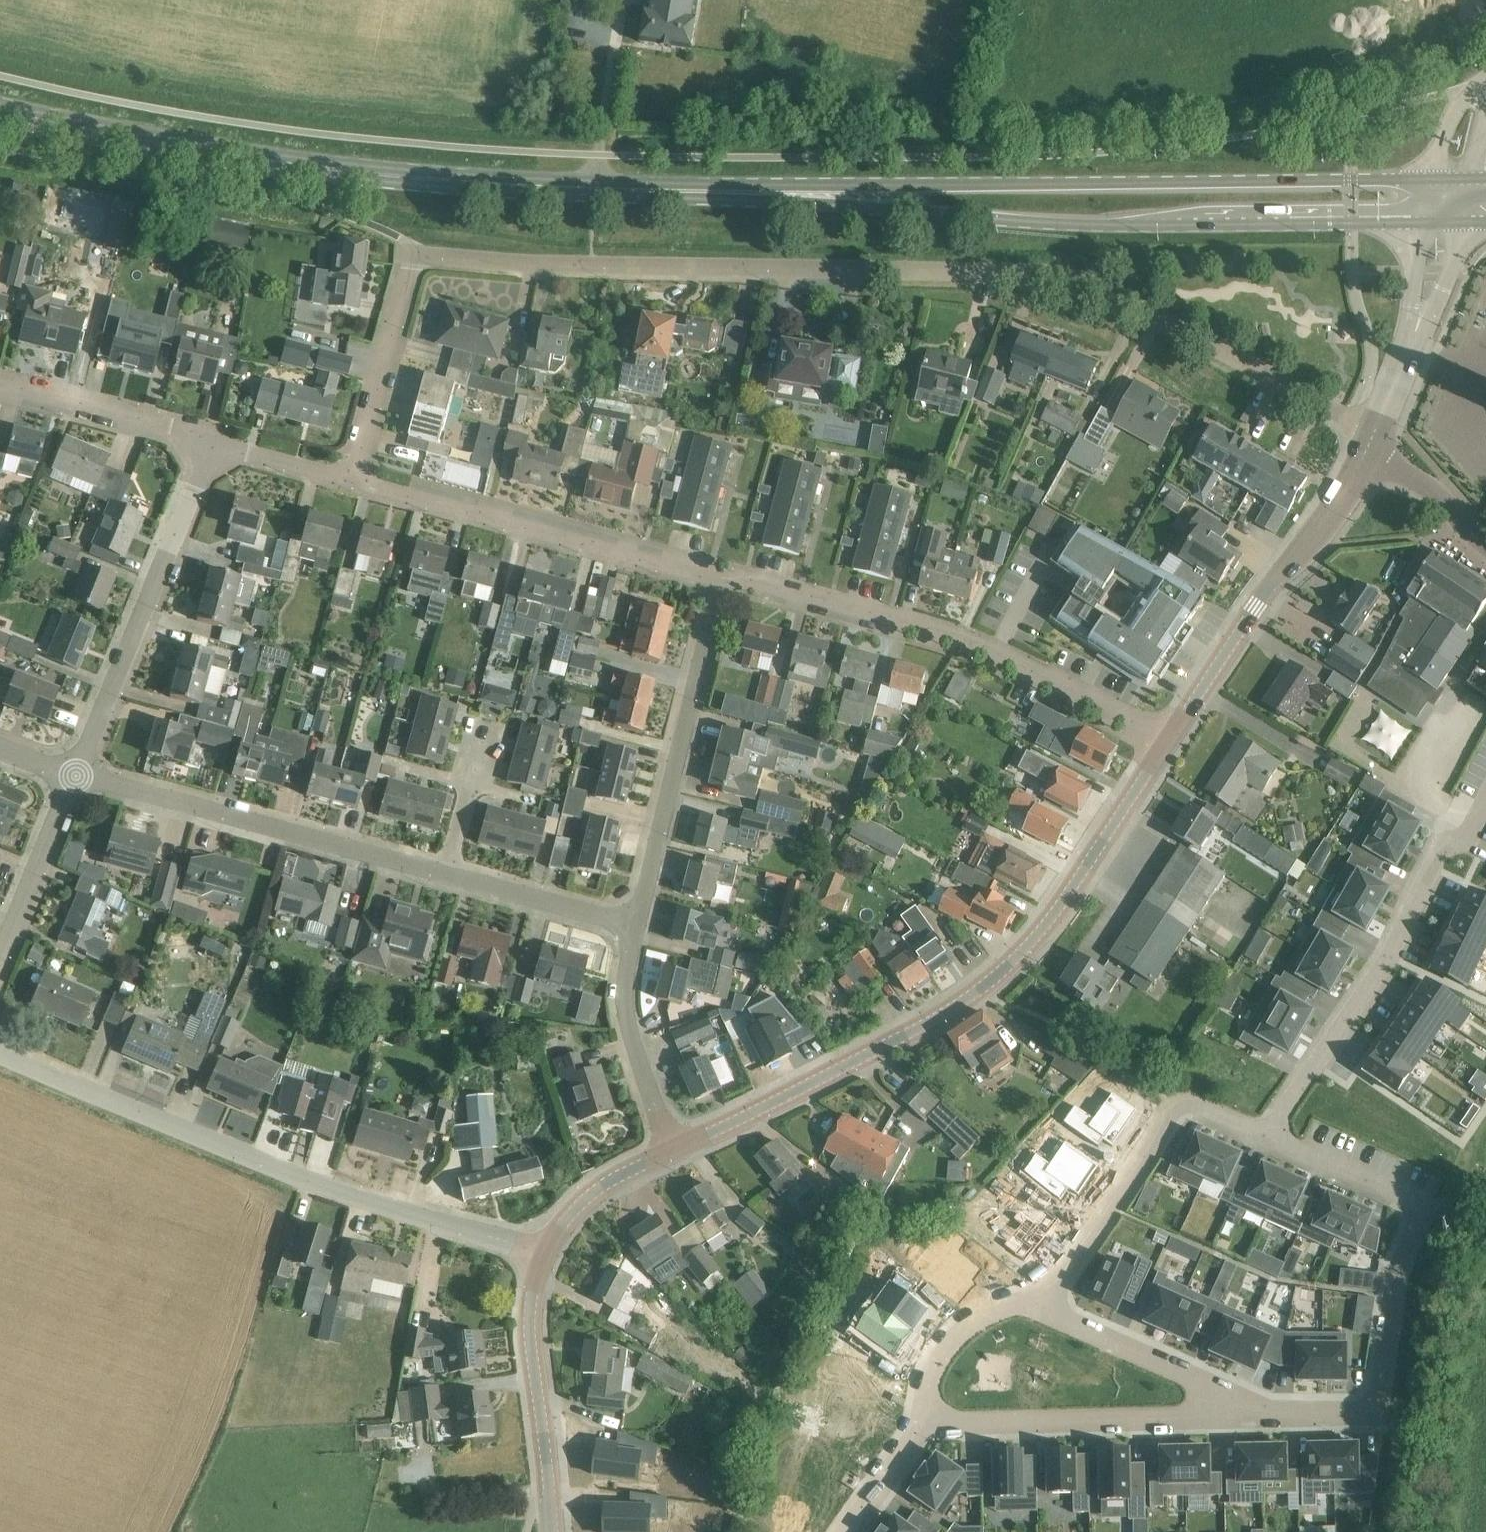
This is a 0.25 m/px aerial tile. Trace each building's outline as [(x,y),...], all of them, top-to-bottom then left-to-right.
[(694,31),(696,18),(695,17),(698,0),(649,0),(648,10),(647,10),(641,43),(691,51),(694,31)] [(120,251),(132,203),(113,200),(103,248),(120,251)] [(329,306),(338,307),(358,310),(368,245),(341,242),(339,256),(335,256),(332,274),(323,272),(320,291),(331,293),(329,306)] [(46,248),(32,245),(29,257),(43,260),(46,248)] [(31,250),(15,246),(11,266),(26,269),(29,257),(31,250)] [(50,295),(34,291),(36,280),(39,281),(44,260),(43,260),(29,257),(22,288),(21,287),(21,289),(16,310),(27,312),(20,341),(21,342),(23,336),(54,344),(54,350),(75,355),(84,315),(63,310),(64,303),(49,300),(50,295)] [(178,323),(185,296),(172,293),(165,319),(178,323)] [(109,364),(152,374),(160,343),(123,334),(130,304),(112,299),(97,357),(110,360),(109,364)] [(472,373),(477,354),(499,360),(509,322),(448,306),(438,344),(455,348),(450,368),(461,371),(472,373)] [(648,316),(646,316),(636,366),(624,364),(619,390),(662,399),(667,372),(666,372),(670,354),(671,355),(675,328),(676,322),(661,319),(659,315),(652,313),(648,316)] [(715,349),(719,329),(715,323),(689,318),(683,322),(682,330),(675,328),(671,355),(678,356),(683,352),(684,348),(710,353),(715,349)] [(727,318),(724,346),(744,348),(747,320),(727,318)] [(573,326),(545,321),(541,347),(526,344),(521,367),(557,374),(566,365),(573,326)] [(1059,346),(1024,332),(1012,361),(1016,363),(1010,378),(1028,385),(1031,377),(1036,379),(1039,373),(1047,376),(1059,346)] [(210,384),(212,384),(215,373),(231,377),(236,358),(238,342),(225,339),(222,339),(219,352),(182,343),(174,375),(188,378),(189,374),(211,379),(210,384)] [(817,349),(785,343),(781,370),(764,368),(760,391),(777,394),(776,399),(794,402),(797,381),(826,386),(827,380),(833,381),(833,383),(857,387),(861,360),(838,356),(837,358),(831,357),(832,351),(827,350),(825,348),(823,347),(819,347),(817,349)] [(317,349),(302,345),(297,364),(312,368),(317,349)] [(1098,362),(1059,346),(1047,376),(1086,392),(1091,380),(1098,362)] [(347,375),(351,359),(320,351),(316,366),(347,375)] [(968,380),(972,365),(928,354),(919,390),(944,397),(940,414),(958,419),(963,400),(973,403),(978,383),(968,380)] [(501,382),(472,373),(461,371),(450,368),(446,381),(427,375),(418,406),(448,414),(456,384),(514,400),(516,394),(517,386),(501,382)] [(520,370),(511,368),(504,374),(501,382),(517,386),(520,370)] [(1005,376),(987,369),(976,398),(994,405),(1005,376)] [(264,381),(256,409),(279,415),(279,416),(325,428),(334,398),(333,398),(338,378),(321,374),(315,393),(287,386),(287,387),(264,381)] [(1160,449),(1170,432),(1179,414),(1147,397),(1151,391),(1137,383),(1117,418),(1115,423),(1116,424),(1160,449)] [(517,386),(516,394),(520,395),(514,424),(525,427),(528,411),(534,412),(536,400),(544,403),(547,394),(517,386)] [(1042,420),(1074,437),(1084,417),(1052,400),(1042,420)] [(585,449),(577,476),(592,480),(587,498),(588,498),(588,497),(611,502),(610,504),(630,510),(638,478),(637,477),(638,474),(652,478),(661,481),(664,469),(667,458),(668,454),(670,455),(678,414),(635,405),(632,421),(629,434),(628,441),(626,441),(623,454),(586,444),(585,449)] [(440,443),(448,414),(418,406),(410,437),(430,442),(427,453),(448,458),(451,447),(440,443)] [(1117,418),(1101,409),(1086,436),(1081,433),(1066,460),(1094,475),(1097,470),(1098,471),(1105,458),(1103,457),(1106,452),(1102,450),(1116,424),(1115,423),(1117,418)] [(483,424),(472,465),(489,470),(492,461),(496,445),(500,428),(483,424)] [(1240,441),(1231,435),(1213,425),(1204,443),(1195,460),(1209,468),(1200,485),(1198,484),(1191,497),(1204,503),(1220,474),(1221,475),(1240,441)] [(511,432),(504,458),(520,462),(516,479),(531,483),(533,480),(558,487),(561,473),(577,477),(577,476),(585,449),(590,431),(571,426),(563,457),(525,446),(527,436),(511,432)] [(889,429),(874,426),(869,453),(884,456),(889,429)] [(36,463),(38,464),(44,438),(14,430),(4,471),(32,479),(36,463)] [(1189,440),(1184,448),(1192,452),(1196,444),(1202,434),(1194,430),(1189,440)] [(725,475),(725,474),(732,446),(696,436),(689,465),(725,475)] [(1269,457),(1240,441),(1221,475),(1222,475),(1221,477),(1249,492),(1269,457)] [(104,502),(117,472),(104,466),(108,456),(91,449),(90,453),(65,442),(57,461),(53,469),(74,478),(70,488),(104,502)] [(947,457),(930,452),(925,471),(941,477),(947,457)] [(1307,478),(1269,457),(1249,492),(1267,502),(1256,522),(1276,534),(1294,501),(1299,504),(1305,492),(1301,489),(1307,478)] [(815,499),(815,498),(822,470),(787,460),(779,489),(815,499)] [(717,502),(725,475),(689,465),(681,493),(717,502)] [(93,545),(101,548),(120,556),(130,531),(134,532),(141,515),(119,506),(131,477),(117,472),(104,502),(110,504),(93,545)] [(945,480),(941,494),(951,498),(956,483),(945,480)] [(904,523),(904,522),(912,494),(876,484),(869,513),(904,523)] [(1030,485),(1023,500),(1039,507),(1046,492),(1030,485)] [(807,526),(815,499),(779,489),(771,517),(807,526)] [(1164,506),(1178,515),(1187,500),(1173,491),(1164,506)] [(710,531),(717,502),(681,493),(674,521),(710,531)] [(258,532),(265,508),(235,500),(229,525),(231,525),(227,540),(254,547),(258,532)] [(1029,528),(1047,537),(1058,515),(1040,506),(1029,528)] [(1229,529),(1200,510),(1192,523),(1199,527),(1179,557),(1184,561),(1173,578),(1180,581),(1198,592),(1199,591),(1199,590),(1208,576),(1219,584),(1231,566),(1234,569),(1239,562),(1224,552),(1222,541),(1229,529)] [(897,550),(904,523),(869,513),(861,541),(897,550)] [(334,550),(336,542),(341,523),(310,515),(303,543),(300,555),(317,559),(314,569),(327,572),(332,550),(334,550)] [(800,555),(807,526),(771,517),(764,545),(800,555)] [(1051,561),(1051,562),(1083,583),(1074,597),(1067,592),(1050,619),(1148,684),(1206,597),(1198,592),(1180,581),(1173,578),(1161,570),(1131,554),(1076,524),(1075,525),(1082,529),(1058,565),(1051,561)] [(72,538),(70,526),(58,527),(59,539),(72,538)] [(957,553),(942,549),(946,533),(922,527),(916,553),(928,556),(920,587),(946,594),(957,553)] [(387,563),(389,556),(394,537),(363,529),(357,555),(371,558),(367,574),(381,578),(385,562),(387,563)] [(1003,564),(1011,536),(995,531),(986,529),(983,543),(992,545),(988,561),(1003,564)] [(80,574),(84,565),(74,561),(79,550),(54,539),(49,551),(66,558),(63,568),(80,574)] [(0,540),(0,560),(5,562),(10,543),(0,540)] [(889,579),(897,550),(861,541),(853,569),(889,579)] [(450,577),(442,575),(448,551),(417,543),(410,569),(413,570),(407,592),(411,593),(410,595),(427,599),(427,598),(431,599),(425,620),(441,624),(453,579),(450,579),(450,577)] [(263,568),(266,553),(239,547),(236,562),(263,568)] [(1435,551),(1422,571),(1407,593),(1412,596),(1397,619),(1402,622),(1381,667),(1428,697),(1426,701),(1434,707),(1443,693),(1438,690),(1473,636),(1477,639),(1482,631),(1476,627),(1485,612),(1485,584),(1435,551)] [(970,556),(970,557),(957,553),(946,594),(971,601),(976,581),(979,573),(977,573),(981,559),(970,556)] [(301,559),(299,558),(287,555),(278,590),(293,593),(301,559)] [(491,589),(493,584),(498,565),(469,557),(462,581),(465,582),(461,596),(474,600),(478,585),(491,589)] [(260,578),(263,568),(244,564),(241,573),(260,578)] [(115,578),(96,570),(85,566),(71,600),(101,612),(115,578)] [(357,572),(353,571),(340,568),(331,605),(352,612),(354,601),(350,600),(357,572)] [(240,578),(230,575),(210,570),(203,595),(234,604),(238,590),(253,594),(256,583),(240,579),(240,578)] [(516,619),(512,634),(534,640),(539,624),(543,607),(550,579),(525,572),(518,596),(517,600),(519,600),(515,614),(517,615),(516,618),(516,619)] [(543,607),(539,624),(550,627),(551,624),(561,626),(563,627),(567,613),(568,613),(568,612),(570,605),(575,586),(550,579),(543,607)] [(1340,609),(1331,623),(1354,638),(1381,597),(1379,596),(1378,593),(1376,590),(1374,589),(1371,588),(1367,589),(1358,582),(1349,596),(1346,594),(1337,607),(1340,609)] [(613,621),(618,602),(589,594),(584,615),(607,621),(607,619),(613,621)] [(230,618),(234,604),(203,595),(196,621),(216,626),(226,629),(242,633),(245,621),(230,618)] [(628,615),(625,627),(638,631),(665,637),(672,612),(644,605),(644,606),(631,603),(628,615)] [(493,630),(499,607),(487,604),(481,626),(493,630)] [(501,614),(492,648),(507,652),(512,634),(516,619),(516,618),(501,614)] [(94,629),(75,622),(63,617),(47,658),(77,670),(94,629)] [(761,653),(776,657),(782,633),(751,626),(745,649),(747,650),(743,665),(757,668),(761,653)] [(622,641),(619,652),(633,655),(633,657),(640,658),(659,663),(665,637),(638,631),(634,644),(622,641)] [(572,650),(576,636),(561,632),(554,660),(568,664),(572,650)] [(33,661),(39,646),(13,635),(7,650),(33,661)] [(246,637),(244,636),(241,646),(260,651),(263,641),(246,636),(246,637)] [(601,643),(576,636),(572,650),(597,657),(601,643)] [(790,677),(827,687),(832,666),(825,664),(830,646),(801,638),(794,662),(790,677)] [(1357,682),(1367,666),(1336,645),(1325,661),(1357,682)] [(214,655),(183,646),(177,672),(223,684),(226,670),(230,659),(214,655)] [(257,667),(282,675),(288,653),(263,646),(257,667)] [(10,652),(0,648),(0,659),(6,662),(10,652)] [(246,649),(243,662),(255,666),(259,653),(246,649)] [(873,684),(874,678),(879,659),(849,651),(844,670),(842,676),(857,680),(853,694),(846,692),(841,708),(866,714),(864,721),(872,723),(878,700),(867,697),(871,683),(873,684)] [(570,666),(593,673),(597,658),(573,652),(570,666)] [(1468,684),(1485,695),(1485,654),(1468,684)] [(926,671),(898,664),(888,706),(899,709),(903,692),(920,696),(926,671)] [(1318,681),(1308,674),(1291,664),(1279,683),(1281,684),(1268,703),(1266,702),(1265,703),(1293,720),(1308,696),(1323,706),(1332,694),(1317,683),(1318,681)] [(446,683),(461,686),(463,670),(448,668),(446,683)] [(592,673),(571,668),(569,674),(591,679),(592,673)] [(1350,698),(1358,684),(1335,671),(1326,685),(1350,698)] [(216,709),(223,684),(177,672),(170,698),(200,706),(200,705),(216,709)] [(655,683),(635,678),(627,676),(627,678),(614,674),(611,686),(623,689),(620,702),(648,708),(655,683)] [(773,705),(780,678),(763,674),(756,701),(773,705)] [(0,680),(0,699),(6,701),(5,704),(46,720),(57,690),(16,675),(13,684),(0,679),(0,680)] [(790,710),(797,683),(780,678),(773,705),(790,710)] [(244,703),(247,691),(241,689),(238,702),(226,699),(223,710),(219,709),(215,724),(234,729),(241,703),(242,703),(243,703),(244,703)] [(964,696),(948,689),(945,695),(960,703),(964,696)] [(458,707),(448,704),(450,696),(433,692),(431,700),(422,697),(414,726),(450,735),(458,707)] [(482,701),(480,711),(498,714),(499,704),(482,701)] [(642,734),(648,708),(620,702),(617,715),(605,712),(601,723),(615,727),(614,728),(622,729),(642,734)] [(264,709),(244,703),(243,703),(242,703),(234,735),(243,737),(241,746),(240,746),(232,776),(256,783),(265,752),(269,739),(256,736),(264,709)] [(579,729),(584,709),(564,704),(559,724),(579,729)] [(1073,757),(1103,772),(1105,769),(1107,770),(1112,759),(1110,758),(1116,748),(1101,740),(1103,737),(1086,728),(1086,729),(1068,719),(1068,720),(1037,704),(1030,719),(1060,734),(1052,750),(1071,760),(1073,757)] [(326,734),(331,714),(318,711),(313,731),(326,734)] [(311,733),(315,716),(303,713),(299,730),(311,733)] [(157,722),(148,754),(183,763),(199,768),(204,750),(191,746),(193,741),(194,736),(194,734),(180,730),(180,729),(177,728),(157,722)] [(234,729),(215,724),(215,725),(203,722),(198,738),(229,746),(234,729)] [(558,734),(542,730),(523,725),(515,753),(551,763),(558,734)] [(442,764),(450,735),(414,726),(406,754),(442,764)] [(725,730),(719,757),(764,768),(769,746),(812,758),(817,742),(822,744),(822,743),(771,728),(768,741),(725,730)] [(903,739),(870,730),(864,754),(871,756),(890,761),(903,739)] [(301,767),(309,738),(286,731),(284,740),(283,740),(282,743),(269,739),(265,752),(256,783),(283,790),(290,761),(301,764),(300,767),(301,767)] [(579,744),(599,748),(602,735),(582,731),(579,744)] [(929,744),(914,737),(904,755),(919,763),(929,744)] [(1266,755),(1260,751),(1244,740),(1229,762),(1227,760),(1207,790),(1218,797),(1216,799),(1219,801),(1221,799),(1231,806),(1248,782),(1263,791),(1280,765),(1266,755)] [(637,754),(603,745),(600,760),(605,762),(602,773),(634,781),(637,768),(634,767),(637,754)] [(388,746),(386,754),(397,756),(399,749),(388,746)] [(331,803),(339,773),(327,769),(331,753),(320,750),(315,766),(314,766),(306,796),(331,803)] [(376,783),(381,764),(382,758),(359,752),(353,776),(339,773),(331,803),(357,810),(365,781),(376,783)] [(543,791),(551,763),(515,753),(508,781),(527,787),(535,789),(543,791)] [(1061,770),(1042,761),(1027,753),(1019,768),(1053,785),(1047,797),(1077,813),(1090,788),(1076,781),(1078,777),(1061,769),(1061,770)] [(871,756),(860,797),(869,799),(890,761),(871,756)] [(764,768),(719,757),(712,785),(725,788),(724,792),(746,798),(747,793),(757,795),(764,768)] [(1327,776),(1350,782),(1354,764),(1330,759),(1327,776)] [(634,781),(602,773),(598,784),(594,783),(591,798),(624,806),(627,793),(631,793),(634,781)] [(408,824),(418,788),(389,781),(379,816),(408,824)] [(522,786),(521,792),(533,795),(535,789),(527,787),(522,786)] [(584,806),(588,792),(568,787),(565,801),(584,806)] [(5,837),(11,823),(13,824),(24,798),(0,788),(0,835),(5,837)] [(408,824),(436,831),(446,796),(418,788),(408,824)] [(1379,802),(1368,821),(1409,845),(1421,824),(1411,818),(1417,808),(1384,789),(1377,801),(1379,802)] [(1068,822),(1037,806),(1036,805),(1039,800),(1018,790),(1010,807),(1030,817),(1024,831),(1038,837),(1056,846),(1068,822)] [(807,802),(763,791),(757,814),(801,825),(807,802)] [(581,819),(584,806),(565,801),(562,814),(581,819)] [(1209,817),(1208,817),(1191,806),(1174,833),(1191,844),(1200,849),(1216,824),(1237,837),(1233,841),(1287,876),(1298,860),(1216,807),(1209,817)] [(507,851),(517,815),(488,807),(479,843),(507,851)] [(768,833),(772,819),(743,811),(739,829),(726,826),(726,822),(704,817),(696,846),(719,852),(722,841),(757,850),(761,831),(768,833)] [(964,829),(983,839),(992,821),(973,812),(964,829)] [(545,823),(517,815),(507,851),(536,858),(545,823)] [(899,834),(863,815),(852,836),(878,850),(882,842),(892,847),(899,834)] [(620,825),(586,816),(582,830),(586,831),(583,843),(617,852),(620,839),(616,838),(620,825)] [(1354,841),(1348,851),(1355,855),(1378,869),(1379,868),(1384,859),(1397,866),(1409,845),(1368,821),(1356,842),(1354,841)] [(150,874),(153,862),(158,843),(140,838),(139,842),(123,838),(123,836),(120,835),(119,837),(113,835),(106,862),(125,867),(150,874)] [(1325,838),(1314,857),(1323,862),(1334,843),(1325,838)] [(617,852),(583,843),(581,854),(577,853),(573,869),(607,877),(610,863),(614,864),(617,852)] [(67,848),(62,867),(77,873),(85,848),(69,844),(67,848)] [(1027,856),(1011,847),(1007,854),(988,845),(979,864),(974,861),(972,866),(1010,886),(1012,882),(1027,890),(1039,866),(1025,859),(1027,856)] [(1226,876),(1198,858),(1181,847),(1145,903),(1190,931),(1226,876)] [(567,852),(553,848),(549,868),(562,871),(567,852)] [(1355,855),(1337,886),(1378,910),(1390,889),(1380,884),(1386,872),(1379,868),(1378,869),(1355,855)] [(244,899),(253,869),(210,857),(208,864),(192,859),(183,891),(202,896),(214,890),(244,899)] [(693,863),(685,895),(704,899),(712,901),(717,882),(733,886),(737,887),(740,876),(736,875),(739,864),(707,857),(705,866),(693,863)] [(1308,866),(1306,869),(1318,875),(1324,863),(1313,857),(1308,866)] [(155,890),(171,894),(178,867),(162,863),(155,890)] [(980,875),(960,865),(954,878),(974,888),(980,875)] [(329,927),(333,915),(339,892),(322,888),(321,892),(284,881),(278,900),(276,910),(306,918),(306,920),(329,927)] [(801,883),(788,930),(792,932),(814,887),(801,883)] [(127,897),(119,894),(101,886),(99,890),(95,900),(78,893),(58,941),(77,949),(86,953),(85,957),(102,964),(110,946),(92,939),(106,906),(120,912),(127,897)] [(1337,886),(1319,918),(1344,932),(1350,922),(1366,931),(1378,910),(1337,886)] [(977,902),(950,889),(939,910),(963,922),(965,916),(1003,935),(1015,911),(1001,903),(1003,899),(984,889),(977,902)] [(1485,923),(1485,898),(1471,891),(1461,911),(1485,923)] [(202,924),(207,912),(176,901),(171,912),(202,924)] [(1154,985),(1190,931),(1145,903),(1110,956),(1154,985)] [(432,918),(390,906),(384,926),(362,920),(350,961),(387,971),(392,956),(426,965),(433,937),(427,936),(432,918)] [(953,959),(942,943),(917,908),(904,917),(923,944),(913,951),(930,976),(953,959)] [(723,921),(680,911),(673,940),(710,949),(707,962),(733,968),(737,953),(716,948),(723,921)] [(1461,911),(1452,931),(1485,947),(1485,923),(1461,911)] [(336,945),(351,950),(359,923),(343,918),(336,945)] [(1206,918),(1196,939),(1238,959),(1248,938),(1206,918)] [(1319,918),(1301,949),(1311,955),(1342,973),(1354,952),(1338,943),(1344,932),(1319,918)] [(495,989),(504,958),(510,939),(466,927),(458,957),(474,962),(468,982),(495,989)] [(897,936),(881,931),(873,945),(882,957),(907,992),(930,976),(913,951),(906,940),(906,941),(903,937),(897,936)] [(1477,967),(1485,949),(1485,947),(1452,931),(1442,950),(1477,967)] [(225,946),(203,937),(198,949),(221,958),(225,946)] [(1251,944),(1245,955),(1257,963),(1264,951),(1251,944)] [(535,978),(579,989),(586,960),(542,948),(535,978)] [(1300,948),(1282,979),(1309,995),(1315,998),(1321,988),(1330,993),(1342,973),(1311,955),(1301,949),(1300,948)] [(867,950),(854,960),(873,986),(886,977),(867,950)] [(1468,986),(1477,967),(1442,950),(1433,970),(1468,986)] [(735,965),(754,970),(758,957),(739,952),(735,965)] [(1119,980),(1080,955),(1063,982),(1087,997),(1084,1003),(1098,1012),(1101,1007),(1101,1006),(1119,980)] [(689,974),(666,968),(659,999),(678,1004),(681,1005),(685,989),(701,993),(704,979),(706,980),(709,963),(707,963),(707,962),(693,959),(689,974)] [(433,990),(448,994),(457,964),(443,960),(437,981),(435,981),(433,990)] [(854,960),(844,968),(862,994),(873,986),(854,960)] [(714,964),(706,994),(730,1000),(737,968),(733,968),(707,962),(707,963),(709,963),(714,964)] [(93,996),(63,983),(45,975),(31,1006),(35,1007),(34,1010),(35,1014),(46,1018),(49,1017),(51,1014),(80,1026),(88,1008),(93,996)] [(1279,977),(1261,1009),(1302,1032),(1314,1012),(1303,1006),(1309,995),(1282,979),(1279,977)] [(530,1006),(536,983),(518,978),(512,1002),(530,1006)] [(1447,1022),(1459,1003),(1427,981),(1415,1000),(1447,1022)] [(155,1024),(138,1017),(123,1053),(170,1073),(175,1061),(197,1070),(226,1002),(205,992),(195,1017),(191,1015),(181,1040),(153,1028),(155,1024)] [(118,1026),(130,999),(115,993),(104,1020),(118,1026)] [(594,1024),(601,999),(584,995),(577,1020),(594,1024)] [(1402,1017),(1434,1039),(1447,1022),(1415,1000),(1402,1017)] [(763,1031),(754,1034),(769,1071),(795,1060),(789,1044),(808,1037),(783,1002),(756,1014),(763,1031)] [(721,1015),(719,1010),(718,1009),(708,1014),(710,1019),(721,1015)] [(1260,1009),(1242,1040),(1268,1055),(1274,1044),(1290,1053),(1302,1032),(1260,1009)] [(732,1011),(719,1010),(721,1015),(725,1022),(735,1018),(732,1011)] [(996,1033),(993,1028),(982,1012),(949,1034),(963,1055),(964,1055),(973,1069),(981,1064),(989,1077),(1013,1061),(995,1033),(996,1033)] [(213,1044),(229,1050),(240,1023),(225,1017),(213,1044)] [(1390,1035),(1422,1057),(1434,1039),(1402,1017),(1390,1035)] [(679,1049),(702,1039),(705,1044),(718,1039),(708,1019),(673,1034),(679,1049)] [(1410,1075),(1422,1057),(1390,1035),(1378,1053),(1410,1075)] [(721,1089),(713,1070),(707,1059),(702,1061),(695,1046),(681,1052),(687,1067),(683,1069),(696,1099),(721,1089)] [(1080,1083),(1094,1067),(1064,1048),(1053,1066),(1080,1083)] [(1397,1094),(1410,1075),(1378,1053),(1365,1072),(1397,1094)] [(567,1079),(575,1101),(581,1120),(613,1110),(599,1067),(584,1072),(577,1054),(558,1060),(556,1061),(562,1080),(567,1079)] [(233,1067),(220,1061),(207,1090),(238,1103),(236,1107),(252,1113),(254,1110),(255,1110),(263,1092),(272,1096),(282,1068),(257,1057),(246,1062),(245,1063),(236,1060),(233,1067)] [(332,1139),(337,1120),(342,1101),(349,1103),(353,1088),(316,1077),(313,1088),(286,1082),(280,1102),(283,1102),(279,1114),(303,1121),(300,1130),(332,1139)] [(943,1103),(934,1095),(919,1081),(902,1100),(917,1113),(926,1121),(943,1103)] [(1074,1105),(1063,1121),(1099,1147),(1104,1140),(1112,1146),(1136,1110),(1102,1085),(1084,1112),(1074,1105)] [(365,1087),(364,1097),(372,1097),(373,1087),(365,1087)] [(484,1096),(466,1098),(469,1123),(453,1124),(454,1147),(470,1147),(472,1178),(460,1180),(459,1180),(464,1202),(466,1202),(466,1201),(513,1188),(513,1189),(542,1181),(537,1161),(495,1172),(491,1146),(498,1146),(494,1105),(485,1106),(484,1096)] [(1474,1104),(1467,1114),(1474,1119),(1481,1109),(1474,1104)] [(429,1131),(446,1137),(453,1114),(438,1110),(435,1121),(421,1117),(418,1128),(364,1112),(354,1146),(408,1162),(412,1148),(423,1152),(429,1133),(429,1131)] [(863,1169),(882,1134),(844,1114),(825,1149),(863,1170),(863,1169)] [(1467,1114),(1460,1124),(1467,1129),(1474,1119),(1467,1114)] [(960,1118),(946,1134),(957,1145),(951,1152),(960,1160),(980,1137),(960,1118)] [(886,1136),(882,1134),(863,1169),(864,1170),(857,1184),(856,1186),(865,1192),(861,1199),(886,1196),(912,1149),(887,1135),(886,1136)] [(1182,1141),(1167,1176),(1176,1180),(1184,1183),(1200,1190),(1206,1178),(1220,1145),(1198,1135),(1193,1146),(1182,1141)] [(795,1164),(790,1157),(777,1142),(758,1158),(770,1173),(775,1180),(771,1183),(780,1196),(802,1177),(793,1165),(795,1164)] [(1088,1183),(1099,1167),(1065,1143),(1064,1144),(1051,1164),(1041,1157),(1037,1154),(1024,1172),(1062,1200),(1069,1189),(1077,1195),(1079,1196),(1084,1189),(1088,1183)] [(1242,1155),(1220,1145),(1206,1178),(1227,1187),(1222,1198),(1233,1203),(1248,1171),(1237,1166),(1242,1155)] [(1248,1171),(1233,1203),(1266,1218),(1286,1174),(1264,1165),(1259,1175),(1248,1171)] [(1308,1184),(1286,1174),(1266,1218),(1287,1227),(1286,1229),(1298,1234),(1314,1200),(1303,1195),(1308,1184)] [(723,1208),(718,1201),(707,1184),(686,1198),(701,1222),(697,1225),(708,1243),(724,1233),(721,1227),(729,1221),(721,1209),(723,1208)] [(831,1203),(819,1230),(835,1238),(847,1212),(845,1211),(856,1191),(845,1184),(833,1204),(831,1203)] [(1013,1218),(1021,1224),(1043,1241),(1060,1218),(1046,1207),(1053,1198),(1037,1186),(1013,1218)] [(1325,1205),(1314,1200),(1298,1234),(1331,1249),(1337,1236),(1351,1204),(1329,1194),(1325,1205)] [(1140,1199),(1135,1210),(1147,1215),(1152,1204),(1140,1199)] [(1373,1213),(1351,1204),(1337,1236),(1377,1254),(1381,1230),(1368,1225),(1373,1213)] [(756,1236),(766,1223),(748,1209),(738,1221),(756,1236)] [(658,1216),(632,1233),(641,1245),(633,1251),(640,1261),(642,1259),(650,1272),(669,1259),(668,1259),(680,1251),(658,1216)] [(1458,1222),(1448,1216),(1445,1222),(1455,1227),(1458,1222)] [(962,1240),(937,1221),(926,1235),(937,1243),(918,1267),(956,1296),(958,1295),(961,1297),(972,1283),(969,1281),(976,1271),(962,1261),(963,1260),(953,1252),(962,1240)] [(683,1255),(706,1240),(696,1224),(673,1239),(683,1255)] [(1026,1262),(1043,1241),(1021,1224),(1004,1245),(1026,1262)] [(292,1264),(317,1271),(329,1233),(304,1225),(294,1257),(284,1254),(277,1276),(288,1280),(292,1264)] [(1158,1231),(1153,1242),(1164,1247),(1169,1236),(1158,1231)] [(1172,1237),(1167,1249),(1180,1254),(1185,1243),(1172,1237)] [(405,1287),(408,1277),(412,1257),(351,1244),(347,1263),(341,1290),(370,1296),(373,1280),(405,1287)] [(702,1244),(683,1260),(703,1285),(721,1270),(702,1244)] [(1253,1249),(1247,1263),(1256,1268),(1263,1253),(1253,1249)] [(1109,1259),(1092,1298),(1117,1310),(1122,1299),(1135,1304),(1153,1263),(1139,1257),(1133,1270),(1109,1259)] [(632,1279),(629,1277),(611,1267),(595,1298),(612,1307),(615,1309),(624,1293),(638,1301),(646,1287),(632,1279)] [(772,1292),(755,1269),(735,1286),(753,1308),(772,1292)] [(1222,1270),(1218,1280),(1229,1285),(1233,1275),(1222,1270)] [(1361,1271),(1358,1289),(1376,1292),(1379,1274),(1361,1271)] [(898,1273),(875,1306),(914,1334),(930,1311),(908,1295),(915,1285),(898,1273)] [(272,1286),(284,1290),(287,1280),(275,1276),(272,1286)] [(1244,1282),(1233,1278),(1227,1291),(1239,1296),(1245,1283),(1244,1282)] [(1166,1279),(1146,1323),(1168,1332),(1188,1289),(1166,1279)] [(302,1311),(319,1316),(325,1291),(309,1287),(302,1311)] [(1301,1287),(1300,1299),(1310,1300),(1311,1288),(1301,1287)] [(1188,1289),(1168,1332),(1190,1342),(1195,1331),(1206,1336),(1221,1304),(1210,1299),(1188,1289)] [(1360,1297),(1358,1309),(1374,1312),(1376,1300),(1360,1297)] [(1221,1304),(1206,1336),(1217,1341),(1212,1352),(1234,1362),(1254,1318),(1221,1304)] [(875,1306),(850,1342),(871,1357),(878,1346),(897,1359),(914,1334),(875,1306)] [(346,1319),(321,1315),(317,1339),(342,1343),(346,1319)] [(1254,1318),(1234,1362),(1256,1372),(1262,1359),(1279,1367),(1287,1333),(1254,1318)] [(626,1331),(625,1331),(637,1338),(651,1346),(659,1334),(632,1319),(626,1331)] [(420,1360),(425,1331),(410,1329),(405,1357),(420,1360)] [(448,1373),(466,1371),(485,1368),(481,1333),(444,1338),(444,1339),(435,1340),(432,1357),(446,1355),(448,1373)] [(1287,1333),(1279,1367),(1299,1367),(1299,1381),(1323,1381),(1323,1333),(1287,1333)] [(1323,1333),(1323,1381),(1347,1381),(1347,1333),(1323,1333)] [(612,1345),(607,1345),(587,1342),(584,1373),(596,1374),(594,1391),(591,1390),(589,1405),(626,1409),(628,1393),(622,1392),(627,1350),(612,1348),(612,1345)] [(669,1364),(670,1362),(634,1342),(632,1346),(645,1353),(637,1368),(687,1394),(696,1376),(685,1370),(684,1372),(669,1364)] [(755,1355),(743,1347),(735,1356),(746,1366),(755,1355)] [(869,1427),(871,1428),(872,1426),(892,1397),(893,1395),(892,1394),(891,1395),(874,1382),(863,1374),(846,1362),(844,1361),(843,1363),(823,1392),(823,1391),(821,1393),(823,1394),(869,1426),(869,1427)] [(486,1394),(466,1397),(452,1398),(453,1403),(439,1405),(437,1387),(411,1390),(415,1422),(441,1419),(455,1417),(457,1438),(494,1434),(490,1407),(487,1407),(486,1394)] [(842,1437),(825,1425),(805,1456),(815,1463),(816,1462),(848,1484),(845,1482),(849,1477),(851,1479),(852,1478),(850,1476),(860,1461),(837,1445),(842,1437)] [(656,1464),(659,1447),(619,1431),(618,1441),(617,1445),(598,1443),(595,1464),(599,1464),(598,1475),(624,1479),(624,1478),(638,1480),(640,1462),(656,1464)] [(1339,1445),(1333,1445),(1335,1481),(1334,1481),(1334,1495),(1375,1494),(1380,1456),(1359,1457),(1358,1444),(1353,1445),(1353,1440),(1339,1441),(1339,1445)] [(1162,1474),(1151,1474),(1151,1507),(1165,1507),(1165,1496),(1186,1496),(1185,1448),(1182,1449),(1182,1444),(1168,1445),(1168,1449),(1162,1449),(1162,1474)] [(1311,1468),(1302,1468),(1303,1507),(1318,1507),(1318,1495),(1334,1495),(1334,1481),(1335,1481),(1333,1445),(1310,1445),(1311,1468)] [(1107,1450),(1101,1450),(1102,1500),(1129,1500),(1130,1520),(1147,1519),(1145,1463),(1130,1463),(1130,1449),(1123,1450),(1123,1446),(1107,1446),(1107,1450)] [(1286,1446),(1261,1447),(1263,1483),(1263,1494),(1299,1494),(1299,1470),(1287,1470),(1286,1446)] [(1058,1451),(1049,1451),(1049,1493),(1074,1493),(1074,1512),(1090,1512),(1089,1454),(1076,1455),(1075,1451),(1072,1451),(1072,1447),(1057,1447),(1058,1451)] [(1239,1471),(1227,1471),(1228,1495),(1241,1495),(1241,1483),(1263,1483),(1261,1447),(1238,1447),(1239,1471)] [(1001,1452),(995,1453),(996,1498),(1011,1497),(1011,1511),(1038,1511),(1037,1476),(1023,1476),(1023,1452),(1017,1452),(1017,1448),(1001,1449),(1001,1452)] [(1210,1448),(1185,1448),(1186,1496),(1223,1495),(1223,1473),(1210,1473),(1210,1448)] [(920,1481),(911,1493),(943,1515),(962,1487),(967,1487),(968,1497),(984,1497),(983,1465),(967,1465),(967,1472),(962,1472),(938,1455),(929,1468),(927,1467),(918,1479),(920,1481)] [(668,1497),(631,1492),(630,1507),(605,1505),(605,1531),(651,1531),(651,1517),(667,1518),(668,1497)] [(942,1529),(915,1511),(906,1524),(897,1517),(888,1530),(883,1527),(880,1531),(940,1531),(942,1529)] [(949,1531),(984,1531),(984,1527),(961,1528),(955,1523),(949,1531)]
